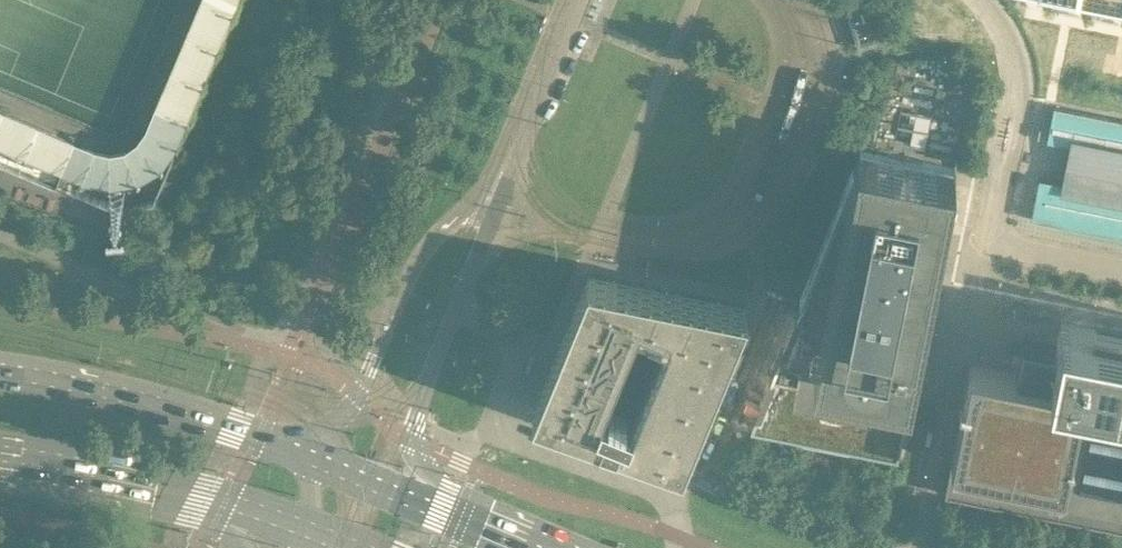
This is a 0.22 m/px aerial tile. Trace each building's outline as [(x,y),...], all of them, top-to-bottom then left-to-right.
[(143,139),(130,147),(119,150),(107,149),(0,106),(0,143),(103,185),(130,185),(153,175),(172,160),(239,0),(201,0),(143,139)] [(862,0),(856,0),(847,3),(860,44),(875,40),(862,0)] [(1056,106),(1049,140),(1089,148),(1082,186),(1041,177),(1033,218),(1121,236),(1121,119),(1056,106)] [(955,168),(857,149),(854,167),(750,425),(898,454),(932,284),(955,168)] [(682,460),(746,304),(588,272),(532,408),(682,460)] [(1061,322),(1056,345),(1022,338),(1015,373),(970,364),(944,493),(1121,529),(1121,334),(1061,322)]
